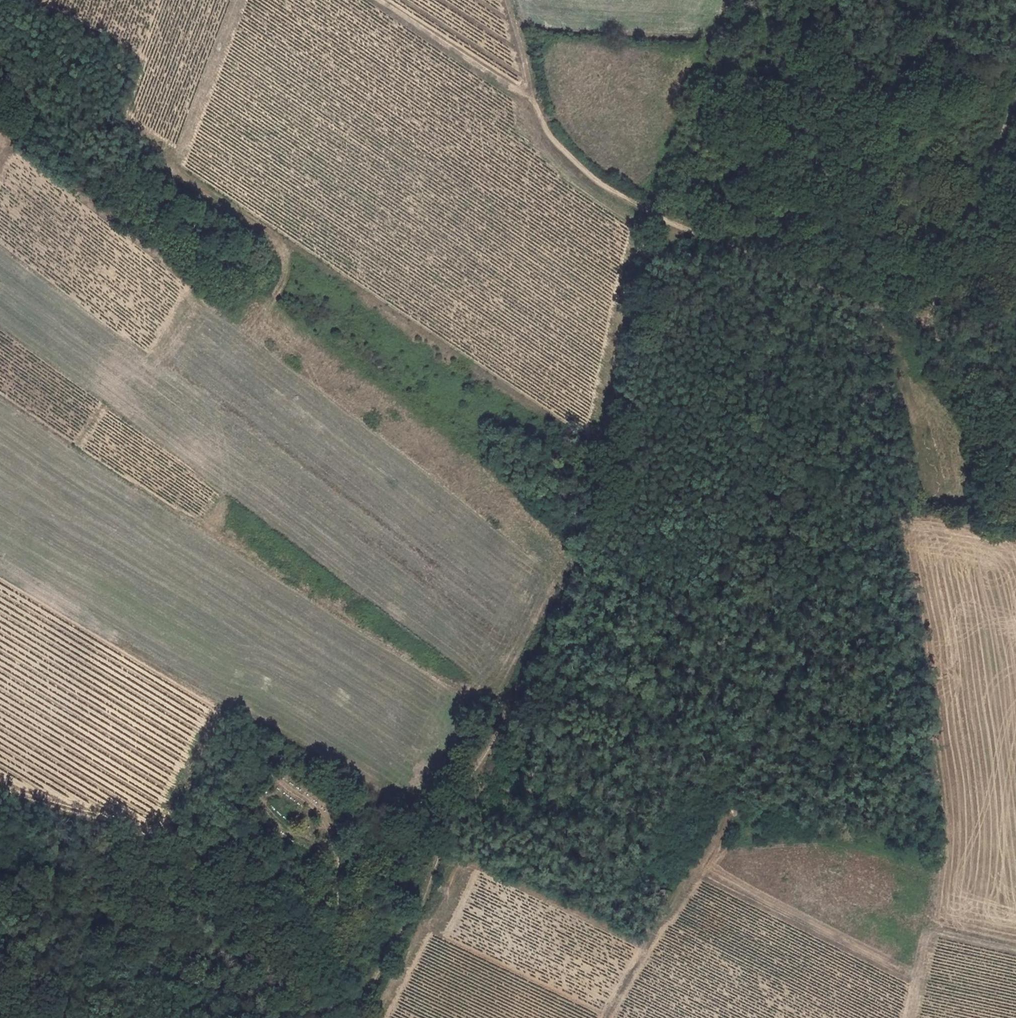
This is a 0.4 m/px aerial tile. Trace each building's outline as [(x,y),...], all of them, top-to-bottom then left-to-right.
[(665,899),(657,895),(649,912),(658,916),(665,899)]
